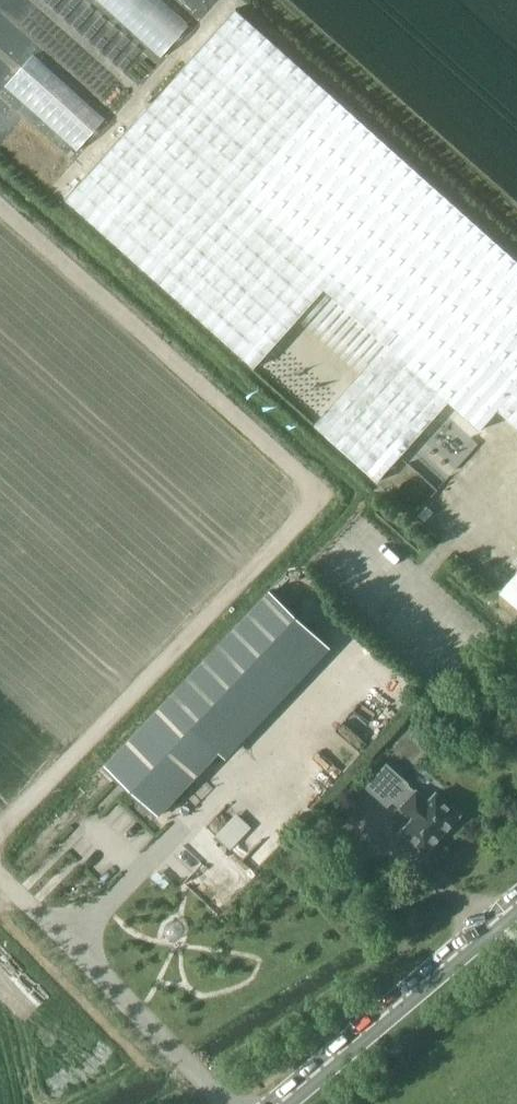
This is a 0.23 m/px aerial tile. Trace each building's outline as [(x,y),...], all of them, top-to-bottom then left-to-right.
[(82,0),(67,0),(52,21),(55,23),(51,28),(38,18),(28,32),(63,57),(77,38),(83,42),(103,15),(82,0)] [(40,11),(43,0),(32,0),(30,8),(40,11)] [(192,22),(168,0),(103,0),(162,54),(192,22)] [(500,412),(516,427),(516,263),(233,14),(66,202),(256,371),(326,292),(387,347),(316,427),(380,484),(451,403),(482,431),(500,412)] [(5,83),(79,147),(107,115),(33,51),(5,83)] [(504,591),(516,602),(516,577),(504,591)] [(106,765),(108,767),(159,815),(235,735),(181,685),(109,761),(106,765)] [(426,853),(461,815),(436,793),(428,801),(417,792),(418,791),(416,790),(415,791),(407,784),(408,783),(387,764),(367,786),(388,805),(393,799),(401,807),(400,808),(412,819),(403,829),(402,830),(403,831),(404,831),(405,832),(405,838),(412,844),(417,844),(425,851),(426,853)] [(230,843),(251,822),(241,812),(220,834),(230,843)] [(247,858),(267,835),(252,822),(232,845),(247,858)]
